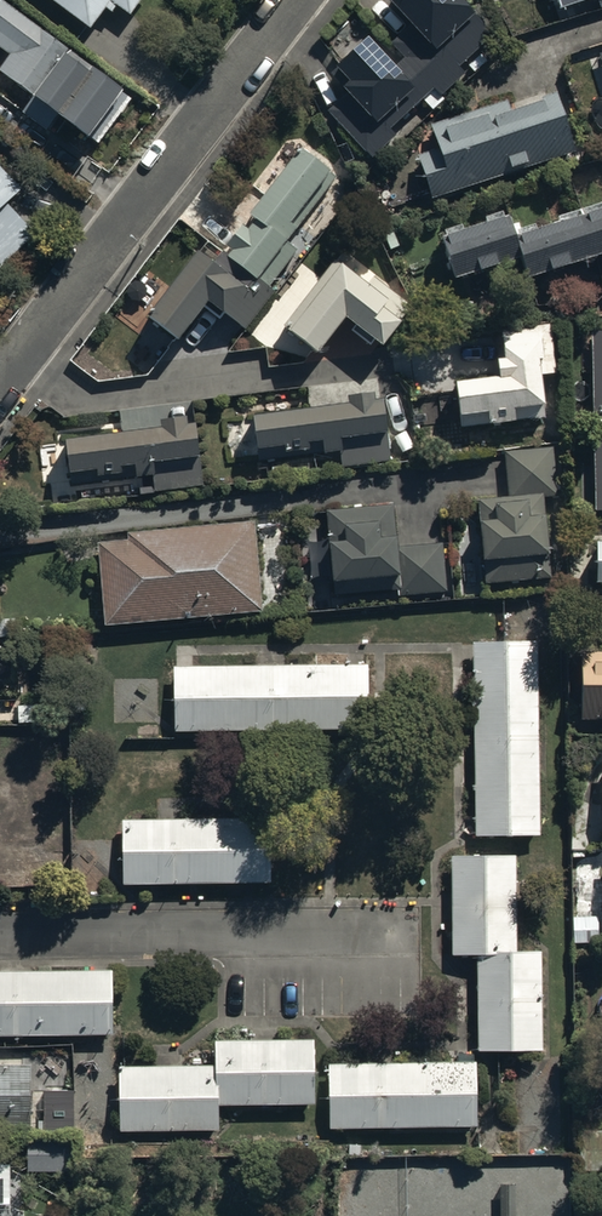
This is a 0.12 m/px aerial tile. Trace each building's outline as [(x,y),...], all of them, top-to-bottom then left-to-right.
[(7,0),(0,0),(0,39),(9,46),(0,58),(0,63),(33,88),(19,106),(44,124),(52,114),(86,140),(125,89),(7,0)] [(91,39),(106,19),(111,22),(116,15),(131,25),(149,0),(38,0),(91,39)] [(327,110),(373,158),(398,134),(392,128),(434,88),(440,95),(466,72),(460,66),(496,33),(465,0),(394,0),(415,22),(393,43),(406,57),(397,65),(369,36),(337,67),(350,81),(343,87),(347,91),(327,110)] [(418,147),(431,189),(572,145),(576,160),(592,155),(586,135),(572,139),(553,78),(429,117),(437,141),(418,147)] [(193,247),(146,312),(176,333),(197,303),(217,317),(220,313),(246,332),(272,297),(264,291),(292,253),(284,247),(332,180),(322,172),(326,166),(295,143),(210,260),(193,247)] [(0,173),(0,276),(2,278),(40,242),(10,211),(24,198),(0,173)] [(515,233),(507,210),(439,233),(455,280),(520,259),(527,280),(601,255),(601,204),(515,233)] [(338,260),(286,326),(315,350),(344,314),(357,325),(352,332),(367,344),(373,336),(379,340),(398,316),(382,303),(386,298),(338,260)] [(496,363),(453,369),(460,419),(539,409),(536,391),(542,391),(540,367),(555,366),(551,330),(541,331),(539,314),(499,319),(502,343),(494,344),(496,363)] [(594,502),(601,502),(601,323),(591,323),(594,502)] [(348,390),(250,402),(257,453),(339,443),(341,459),(389,453),(381,386),(377,387),(376,377),(347,381),(348,390)] [(159,415),(65,426),(72,484),(200,469),(193,410),(186,411),(185,404),(159,407),(159,415)] [(551,442),(502,445),(506,490),(479,492),(484,578),(549,574),(544,490),(554,490),(551,442)] [(393,497),(325,504),(332,589),(397,583),(397,589),(445,585),(441,536),(396,540),(393,497)] [(97,534),(103,616),(261,603),(254,516),(127,526),(127,531),(97,534)] [(593,527),(593,568),(600,568),(600,578),(601,578),(601,528),(593,527)] [(472,636),(474,829),(539,829),(537,635),(472,636)] [(579,646),(578,712),(601,712),(601,646),(579,646)] [(365,657),(172,659),(173,723),(366,721),(365,657)] [(268,810),(121,813),(122,878),(269,876),(268,810)] [(62,845),(17,844),(17,878),(62,878),(62,845)] [(541,1043),(540,944),(515,944),(514,848),(450,849),(451,948),(475,948),(476,1044),(541,1043)] [(0,964),(0,1028),(112,1028),(112,964),(0,964)] [(313,1032),(213,1033),(214,1058),(117,1059),(118,1122),(217,1121),(217,1098),(313,1097),(313,1032)] [(475,1055),(327,1056),(327,1121),(475,1120),(475,1055)] [(0,1058),(0,1118),(30,1118),(31,1058),(0,1058)] [(74,1128),(75,1086),(43,1085),(41,1128),(74,1128)] [(578,1123),(578,1164),(601,1164),(601,1123),(578,1123)] [(74,1132),(26,1131),(26,1165),(74,1166),(74,1132)] [(10,1155),(0,1155),(0,1215),(10,1215),(10,1155)]
